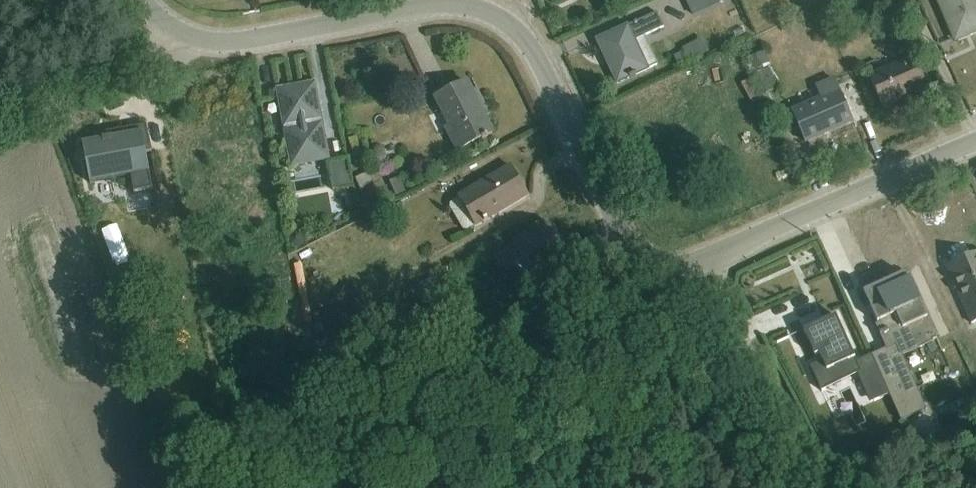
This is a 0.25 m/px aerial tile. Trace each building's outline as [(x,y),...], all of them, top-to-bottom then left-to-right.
[(693,19),(736,0),(684,0),(693,19)] [(956,42),(975,34),(975,0),(938,0),(956,42)] [(644,39),(664,29),(657,15),(597,43),(617,86),(658,67),(644,39)] [(684,54),(675,60),(680,69),(710,55),(703,40),(683,51),(684,54)] [(771,69),(764,54),(745,64),(774,121),(781,117),(770,96),(780,91),(777,85),(782,83),(775,68),(771,69)] [(928,91),(914,58),(868,78),(883,111),(928,91)] [(815,88),(821,100),(791,113),(805,145),(853,124),(834,80),(815,88)] [(761,103),(750,82),(741,86),(753,107),(761,103)] [(444,131),(456,155),(493,136),(467,85),(436,100),(450,128),(444,131)] [(279,93),(293,170),(328,164),(314,87),(279,93)] [(99,142),(83,145),(90,184),(132,176),(135,194),(154,190),(147,153),(152,152),(147,127),(98,136),(99,142)] [(328,165),(333,192),(353,189),(349,161),(328,165)] [(450,206),(450,210),(464,232),(467,233),(475,228),(529,197),(512,170),(450,206)] [(362,193),(376,187),(370,174),(356,180),(362,193)] [(390,183),(397,199),(406,195),(399,179),(390,183)] [(528,236),(526,233),(512,243),(543,286),(557,276),(556,274),(573,262),(546,224),(528,236)] [(946,269),(971,326),(975,324),(975,256),(946,269)] [(314,259),(294,261),(300,326),(320,324),(314,259)] [(877,289),(864,295),(874,319),(888,350),(872,357),(902,423),(927,410),(904,359),(934,344),(933,342),(937,341),(907,276),(877,289)] [(822,394),(859,377),(872,405),(889,397),(871,358),(857,364),(836,319),(805,334),(816,358),(821,356),(824,363),(811,369),(822,394)]
